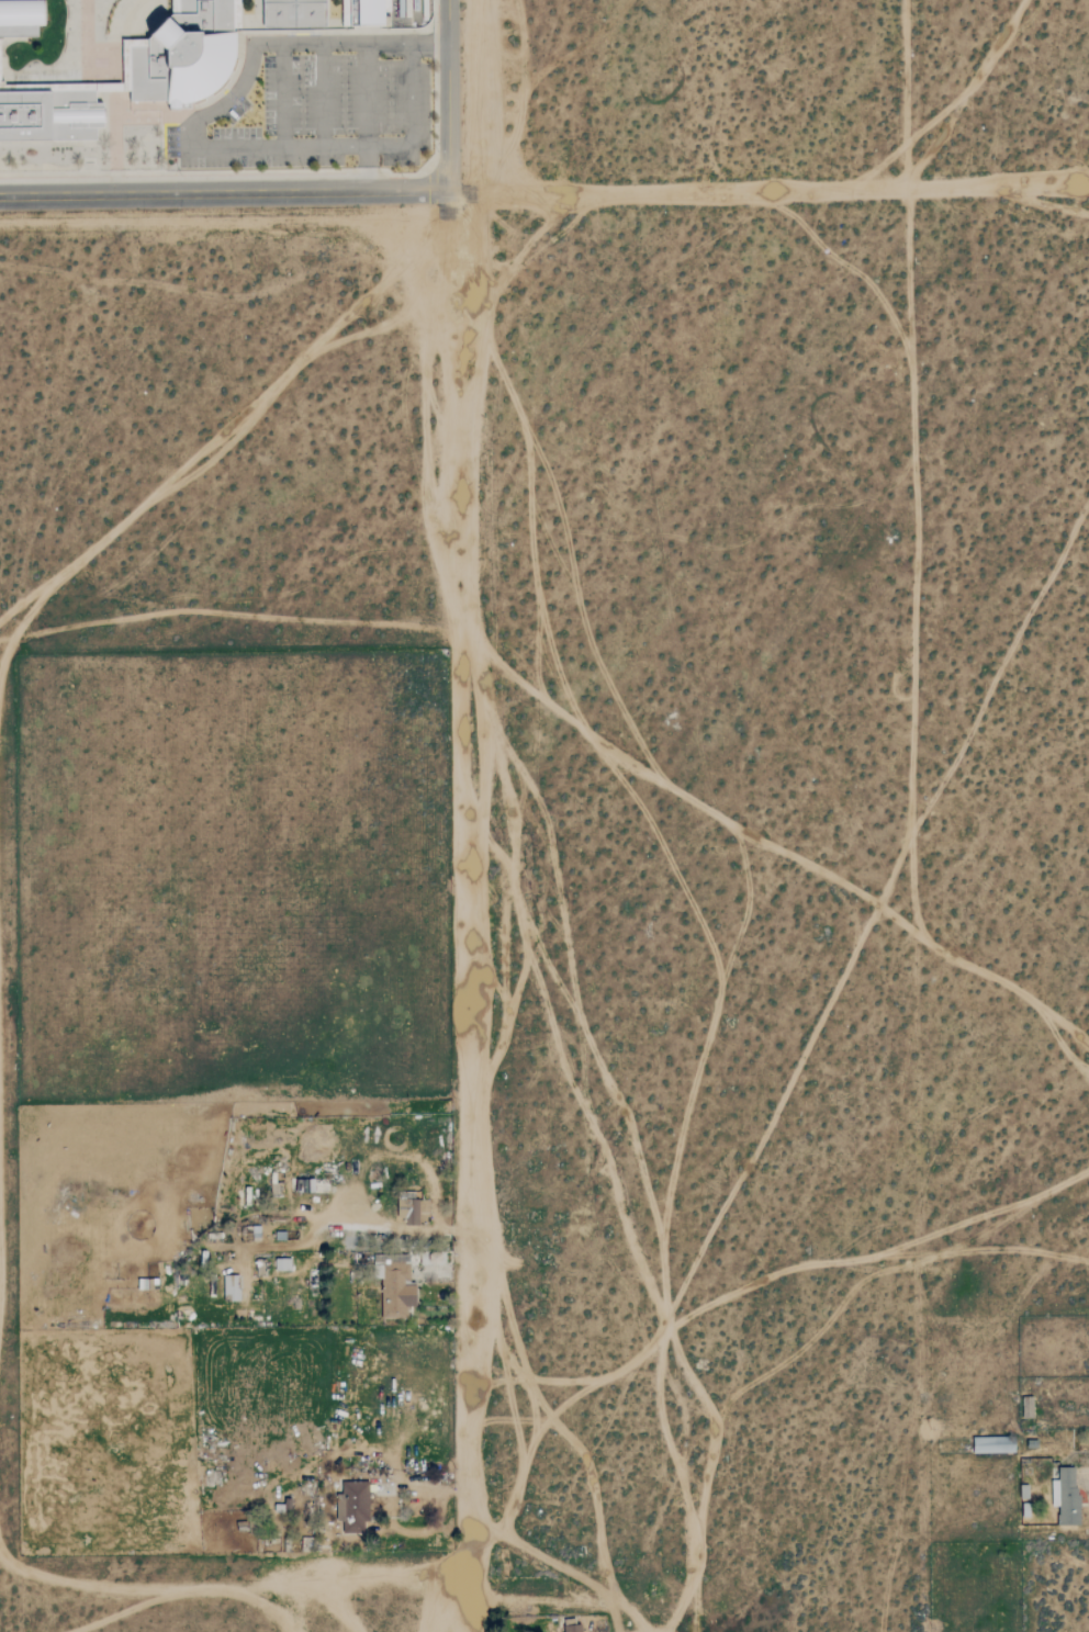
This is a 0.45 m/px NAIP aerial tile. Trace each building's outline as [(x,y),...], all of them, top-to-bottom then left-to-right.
[(41,38),(41,28),(53,24),(44,0),(0,0),(0,39),(41,38)] [(328,27),(328,0),(265,0),(265,29),(328,27)] [(344,28),(386,27),(386,6),(391,6),(391,0),(343,0),(344,28)] [(101,140),(100,99),(95,86),(84,86),(84,92),(77,92),(77,86),(76,87),(0,89),(0,143),(101,140)] [(261,1226),(250,1227),(250,1242),(261,1241),(261,1226)] [(292,1260),(276,1259),(275,1271),(291,1271),(292,1260)] [(382,1320),(408,1320),(408,1307),(416,1307),(417,1283),(410,1283),(410,1265),(382,1265),(382,1320)] [(240,1299),(240,1275),(223,1276),(224,1299),(240,1299)] [(1024,1419),(1033,1418),(1033,1397),(1023,1398),(1024,1419)] [(974,1453),(1015,1452),(1015,1437),(974,1437),(974,1453)] [(1079,1524),(1077,1466),(1056,1467),(1059,1526),(1079,1524)] [(370,1483),(340,1482),(339,1519),(343,1519),(343,1533),(364,1534),(364,1522),(369,1522),(370,1483)]
